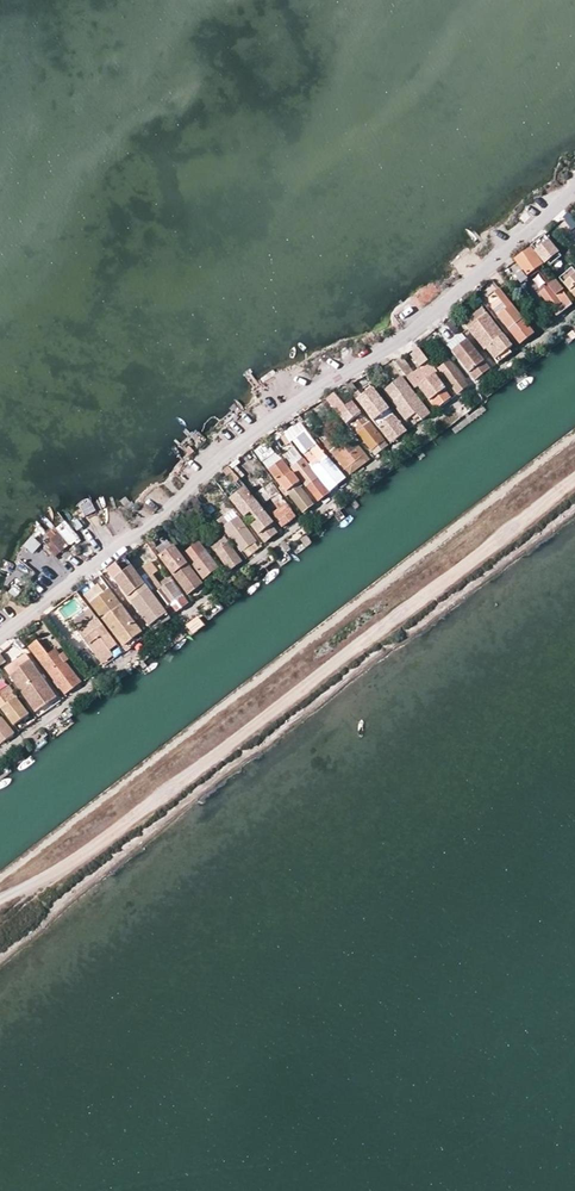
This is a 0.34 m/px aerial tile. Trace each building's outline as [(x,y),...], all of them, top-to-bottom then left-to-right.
[(537,251),(546,262),(559,252),(549,240),(537,251)] [(544,264),(532,250),(518,262),(526,272),(530,276),(543,265),(544,264)] [(530,276),(526,272),(518,278),(524,286),(546,269),(543,265),(530,276)] [(573,268),(566,273),(571,280),(567,284),(566,284),(574,295),(574,271),(573,268)] [(566,273),(561,277),(567,284),(571,280),(566,273)] [(558,315),(572,304),(554,281),(540,291),(558,315)] [(521,345),(534,333),(500,289),(495,293),(507,309),(499,316),(521,345)] [(464,321),(469,327),(486,314),(481,307),(464,321)] [(510,347),(512,346),(486,314),(469,327),(486,349),(487,348),(498,361),(504,358),(501,354),(510,347)] [(460,355),(456,358),(475,381),(491,368),(486,363),(483,365),(464,342),(455,348),(460,355)] [(428,368),(433,364),(419,347),(414,350),(428,368)] [(513,351),(510,347),(501,354),(504,358),(513,351)] [(403,359),(397,363),(410,381),(414,379),(416,377),(403,359)] [(459,393),(468,386),(454,368),(450,361),(440,369),(459,393)] [(420,387),(422,386),(438,407),(451,397),(447,391),(448,390),(438,378),(441,376),(433,364),(428,368),(416,377),(414,379),(420,387)] [(397,385),(386,394),(397,408),(397,409),(406,421),(413,416),(417,413),(419,416),(422,420),(431,413),(417,395),(416,395),(402,376),(395,381),(397,385)] [(383,390),(386,394),(397,385),(395,381),(383,390)] [(355,396),(360,391),(354,383),(348,387),(354,396),(355,396)] [(355,396),(387,438),(403,426),(374,388),(364,396),(360,391),(355,396)] [(334,392),(326,398),(356,435),(358,434),(371,450),(379,444),(384,451),(388,447),(384,441),(387,439),(384,435),(381,437),(351,400),(345,405),(334,392)] [(307,432),(301,425),(287,435),(292,442),(293,442),(294,441),(307,432)] [(408,432),(403,426),(387,438),(392,444),(408,432)] [(336,447),(329,438),(332,435),(328,429),(319,435),(331,451),(336,447)] [(305,454),(311,450),(318,458),(309,465),(330,491),(330,490),(344,477),(327,457),(307,432),(294,441),(305,454)] [(287,435),(283,438),(288,446),(292,442),(287,435)] [(369,459),(356,442),(337,457),(346,469),(347,469),(351,474),(369,459)] [(295,450),(287,455),(295,466),(303,459),(295,450)] [(295,466),(293,467),(318,499),(330,491),(309,465),(306,461),(304,458),(303,459),(295,466)] [(302,488),(305,486),(284,459),(270,470),(280,483),(279,484),(286,493),(289,492),(294,498),(303,511),(308,507),(314,503),(302,488)] [(241,482),(228,470),(224,474),(236,486),(241,482)] [(297,515),(288,504),(282,495),(282,493),(273,482),(257,493),(264,502),(269,513),(274,515),(281,526),(297,515)] [(272,523),(245,487),(230,497),(244,516),(244,515),(250,511),(257,521),(251,525),(263,543),(275,534),(269,525),(272,523)] [(243,552),(256,541),(245,526),(238,517),(229,523),(224,515),(216,521),(222,528),(223,528),(231,537),(232,537),(243,552)] [(214,532),(218,529),(210,519),(206,523),(214,532)] [(68,525),(65,521),(57,529),(59,532),(68,525)] [(59,532),(64,538),(73,531),(68,525),(59,532)] [(64,538),(69,544),(78,538),(73,531),(64,538)] [(218,539),(211,545),(226,565),(230,571),(243,562),(219,531),(215,534),(218,539)] [(31,536),(22,545),(32,555),(41,546),(31,536)] [(204,579),(219,568),(200,543),(185,553),(204,579)] [(174,547),(160,556),(188,594),(194,589),(202,583),(174,547)] [(35,572),(40,565),(25,554),(20,561),(35,572)] [(155,570),(150,563),(139,571),(144,578),(155,570)] [(133,567),(116,580),(128,597),(146,585),(133,567)] [(181,592),(173,581),(156,594),(167,608),(172,603),(178,610),(188,603),(181,592)] [(106,592),(100,583),(84,594),(90,602),(106,592)] [(106,592),(90,602),(123,644),(144,629),(112,587),(106,592)] [(151,627),(167,614),(150,591),(133,603),(151,627)] [(96,618),(89,608),(71,622),(78,632),(96,618)] [(110,650),(117,645),(101,624),(96,618),(78,632),(98,658),(110,650)] [(123,644),(126,649),(147,634),(144,629),(123,644)] [(71,639),(71,651),(80,650),(80,639),(71,639)] [(38,642),(32,646),(66,693),(80,683),(65,662),(69,660),(63,652),(60,655),(55,649),(47,655),(38,642)] [(98,658),(101,664),(114,655),(110,650),(98,658)] [(6,665),(11,672),(29,659),(24,652),(6,665)] [(57,697),(29,659),(11,672),(39,711),(57,697)] [(0,691),(0,703),(15,724),(23,720),(29,715),(17,698),(19,697),(10,684),(0,691)] [(1,743),(10,735),(9,733),(13,730),(0,712),(0,741),(1,743)]
